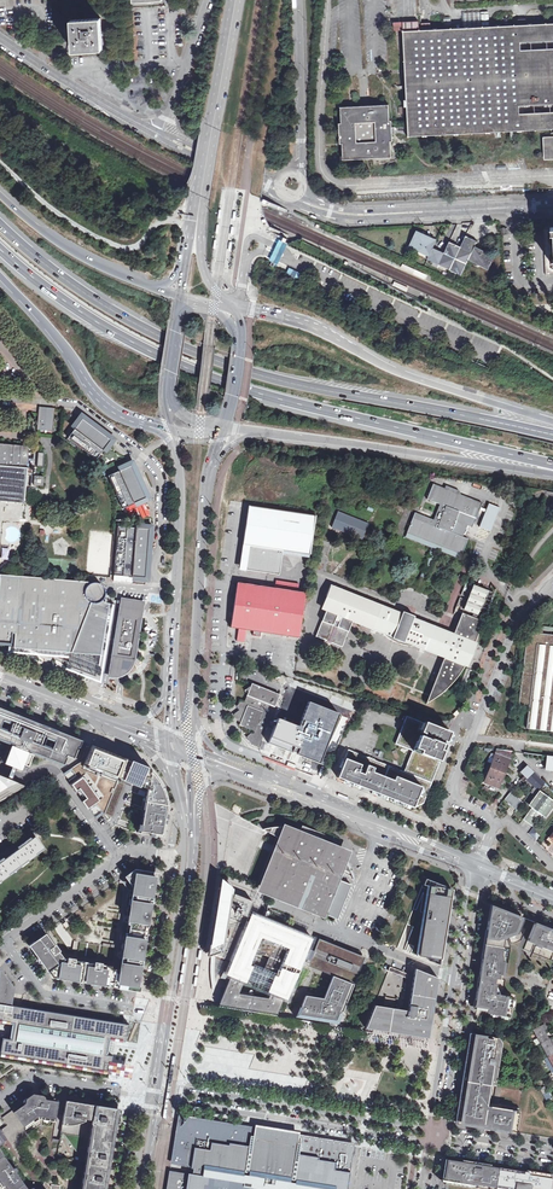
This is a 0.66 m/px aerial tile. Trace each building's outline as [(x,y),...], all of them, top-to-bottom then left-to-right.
[(489,24),(488,11),(462,12),(463,26),(418,28),(418,20),(392,21),(392,30),(401,30),(404,97),(405,134),(551,128),(551,135),(542,135),(543,159),(552,158),(552,21),(489,24)] [(72,37),(73,51),(103,49),(102,36),(102,33),(102,31),(101,18),(71,19),(72,37)] [(337,121),(339,158),(390,156),(388,103),(338,105),(339,121),(337,121)] [(552,233),(552,230),(544,230),(546,273),(548,273),(548,275),(552,274),(552,233)] [(427,259),(450,269),(460,246),(455,244),(449,241),(444,253),(438,250),(433,247),(436,241),(418,232),(411,246),(429,254),(427,259)] [(466,235),(460,246),(450,269),(461,275),(469,259),(488,268),(493,256),(474,246),(477,241),(471,238),(466,235)] [(288,244),(279,240),(277,243),(268,260),(277,265),(288,244)] [(428,275),(403,264),(401,269),(425,280),(428,275)] [(287,269),(284,276),(301,284),(304,276),(287,268),(287,269)] [(393,286),(406,292),(408,287),(395,281),(393,286)] [(40,415),(39,429),(53,430),(54,409),(40,408),(40,415)] [(82,419),(74,429),(75,430),(82,421),(94,429),(95,428),(82,419)] [(68,438),(97,460),(103,451),(102,450),(109,441),(98,432),(98,431),(99,430),(95,428),(94,429),(82,421),(75,430),(74,429),(68,438)] [(98,431),(98,432),(109,441),(102,450),(103,451),(111,440),(98,431)] [(24,503),(29,448),(0,445),(0,501),(24,503)] [(131,466),(119,471),(120,472),(131,467),(137,480),(138,480),(131,466)] [(109,476),(124,508),(134,504),(134,503),(145,498),(139,484),(140,484),(141,484),(139,479),(138,480),(137,480),(131,467),(120,472),(119,471),(109,476)] [(33,476),(32,485),(41,486),(42,477),(33,476)] [(140,484),(139,484),(145,498),(134,503),(134,504),(146,498),(140,484)] [(460,495),(445,489),(433,484),(427,499),(441,504),(434,521),(415,513),(407,532),(408,533),(459,552),(462,554),(468,539),(462,536),(467,524),(469,519),(475,521),(479,510),(485,512),(479,527),(490,531),(499,508),(488,503),(486,510),(480,507),(482,503),(460,495)] [(446,485),(445,489),(460,495),(459,491),(446,485)] [(316,516),(249,506),(243,543),(247,544),(244,561),(242,561),(241,569),(279,575),(280,567),(277,566),(279,555),(282,556),(282,551),(310,555),(316,516)] [(337,511),(331,526),(362,539),(369,523),(337,511)] [(115,528),(111,576),(129,578),(129,577),(141,578),(143,558),(144,558),(145,551),(143,551),(145,531),(133,530),(133,529),(115,528)] [(133,529),(133,530),(145,531),(143,551),(145,551),(146,530),(133,529)] [(457,557),(459,552),(408,533),(407,537),(431,546),(415,589),(420,591),(437,549),(457,557)] [(129,577),(129,578),(142,579),(144,558),(143,558),(141,578),(129,577)] [(509,588),(514,576),(509,574),(506,584),(509,588)] [(97,655),(105,607),(101,601),(105,596),(105,593),(105,590),(104,588),(102,586),(99,584),(97,583),(94,583),(91,583),(89,584),(89,582),(2,575),(0,601),(0,641),(11,642),(12,634),(15,634),(14,648),(28,649),(35,652),(39,654),(48,655),(55,655),(60,655),(70,653),(73,653),(97,655)] [(237,582),(230,627),(238,628),(242,629),(246,629),(253,630),(253,635),(260,636),(260,631),(299,637),(306,593),(298,592),(300,583),(276,580),(275,588),(237,582)] [(451,684),(465,665),(475,641),(494,593),(466,582),(455,610),(462,613),(454,633),(413,617),(413,619),(410,618),(408,614),(403,615),(401,615),(402,613),(331,585),(326,596),(331,598),(326,611),(316,636),(342,647),(352,622),(382,634),(397,644),(414,646),(444,657),(426,704),(451,684)] [(331,598),(326,596),(321,609),(326,611),(331,598)] [(127,600),(127,601),(126,607),(137,608),(138,603),(138,602),(127,600)] [(133,616),(140,617),(140,613),(142,604),(138,603),(137,608),(126,607),(127,601),(123,601),(121,610),(120,617),(121,617),(122,615),(126,615),(127,614),(133,615),(133,616)] [(133,660),(140,617),(133,616),(133,615),(127,614),(126,615),(122,615),(121,617),(120,617),(114,657),(133,660)] [(538,625),(538,630),(539,630),(539,633),(542,634),(543,630),(552,631),(552,627),(538,625)] [(242,629),(238,628),(237,634),(236,640),(244,641),(245,635),(246,629),(242,629)] [(542,634),(539,633),(527,631),(518,706),(528,707),(526,728),(552,732),(552,635),(542,634)] [(477,642),(475,641),(465,665),(467,666),(477,642)] [(94,674),(97,655),(73,653),(71,666),(94,674)] [(133,660),(114,657),(111,675),(120,674),(132,662),(133,660)] [(298,726),(277,718),(267,743),(319,764),(322,756),(339,714),(308,702),(298,726)] [(0,708),(0,749),(7,752),(3,763),(5,764),(22,770),(23,767),(28,768),(33,755),(46,760),(44,759),(45,757),(64,765),(67,758),(66,757),(67,755),(74,758),(78,749),(76,749),(78,744),(73,742),(74,739),(57,732),(56,735),(41,729),(43,725),(0,708)] [(404,772),(349,749),(338,777),(415,808),(423,803),(444,751),(440,749),(443,741),(446,743),(450,732),(424,721),(424,723),(406,716),(395,744),(412,751),(404,772)] [(57,731),(57,732),(74,739),(73,742),(78,744),(76,749),(78,749),(81,741),(63,733),(57,731)] [(64,773),(97,818),(105,812),(119,777),(126,759),(91,745),(85,762),(83,761),(79,763),(64,773)] [(499,750),(497,755),(502,757),(502,755),(510,759),(511,755),(500,750),(499,750)] [(491,786),(498,788),(510,759),(502,755),(502,757),(497,755),(495,754),(485,781),(492,783),(491,786)] [(322,756),(319,764),(328,767),(330,760),(322,756)] [(162,835),(167,803),(164,793),(161,784),(155,775),(148,767),(131,761),(126,759),(119,777),(127,780),(148,789),(142,825),(141,832),(162,835)] [(527,779),(534,786),(541,779),(526,765),(520,772),(524,776),(527,779)] [(24,786),(0,776),(0,801),(24,786)] [(112,816),(127,780),(119,777),(105,812),(105,813),(112,816)] [(544,782),(541,779),(534,786),(537,789),(544,782)] [(530,802),(534,806),(524,820),(532,826),(542,812),(547,815),(552,808),(552,801),(539,790),(530,802)] [(518,800),(511,792),(504,800),(511,807),(518,800)] [(518,800),(511,807),(516,812),(522,804),(518,800)] [(534,806),(530,802),(528,805),(531,808),(523,819),(524,820),(534,806)] [(542,812),(532,826),(533,827),(542,816),(545,818),(547,815),(542,812)] [(285,844),(276,841),(275,845),(273,848),(272,852),(262,875),(271,878),(267,887),(277,891),(318,907),(323,919),(325,915),(336,920),(350,885),(341,881),(344,875),(353,880),(349,871),(345,863),(349,853),(324,843),(325,841),(321,838),(317,836),(314,834),(309,832),(304,830),(300,829),(292,827),(287,827),(282,826),(277,827),(272,827),(269,833),(277,838),(285,842),(285,844)] [(527,835),(535,842),(539,837),(535,833),(532,828),(527,835)] [(36,853),(44,847),(35,836),(32,839),(30,837),(18,847),(19,848),(5,859),(3,857),(0,860),(0,880),(1,880),(2,881),(10,875),(9,874),(28,859),(29,861),(37,855),(36,853)] [(136,868),(122,878),(128,886),(132,883),(134,886),(129,890),(126,904),(131,905),(130,912),(125,912),(124,921),(128,922),(148,925),(155,880),(156,871),(136,868)] [(431,961),(439,964),(440,959),(444,933),(444,928),(445,923),(446,923),(451,889),(448,889),(438,887),(438,884),(425,878),(423,885),(427,885),(416,955),(431,957),(431,961)] [(221,884),(221,889),(229,892),(230,892),(231,887),(227,884),(221,884)] [(423,885),(397,948),(416,955),(427,885),(423,885)] [(221,889),(218,887),(207,958),(210,956),(210,955),(221,889)] [(229,960),(241,930),(253,901),(234,894),(233,898),(231,898),(231,895),(228,894),(229,892),(221,889),(210,955),(229,960)] [(440,959),(441,959),(452,889),(451,889),(446,923),(445,923),(444,928),(444,933),(440,959)] [(523,920),(524,918),(490,905),(474,1006),(481,1007),(481,1006),(481,1005),(482,1004),(477,1003),(481,976),(488,931),(489,929),(489,925),(491,925),(493,919),(490,917),(492,911),(494,909),(523,920)] [(491,925),(489,925),(489,929),(488,931),(481,976),(477,1003),(482,1004),(481,1005),(481,1006),(481,1007),(491,1009),(491,1013),(500,1015),(501,1011),(510,1012),(513,997),(500,995),(500,993),(496,994),(495,994),(497,978),(499,978),(503,956),(501,956),(505,934),(513,933),(516,934),(519,925),(520,926),(523,920),(494,909),(492,911),(490,917),(493,919),(491,925)] [(247,929),(246,932),(251,934),(252,931),(251,931),(257,916),(255,915),(249,930),(247,929)] [(246,932),(241,930),(229,960),(220,978),(229,980),(227,983),(231,984),(224,1001),(277,1009),(281,1000),(283,1000),(289,1001),(292,990),(296,980),(306,956),(303,954),(309,938),(257,916),(251,931),(252,931),(251,934),(246,932)] [(148,925),(128,922),(127,931),(146,934),(148,925)] [(535,922),(524,949),(528,950),(526,955),(552,966),(552,932),(539,927),(540,924),(535,922)] [(46,934),(30,946),(38,957),(39,957),(43,963),(43,964),(52,978),(64,980),(64,978),(72,980),(72,981),(91,984),(92,983),(100,984),(100,985),(109,987),(109,985),(137,990),(146,934),(127,931),(122,930),(121,940),(125,941),(124,948),(119,947),(118,957),(123,958),(121,968),(112,967),(112,964),(102,963),(103,962),(95,961),(95,962),(76,960),(76,958),(68,957),(68,959),(64,958),(60,952),(61,951),(56,945),(55,945),(46,934)] [(345,981),(347,975),(353,974),(356,964),(355,961),(352,957),(348,953),(343,950),(329,945),(329,944),(317,940),(309,959),(306,957),(304,963),(338,977),(338,978),(345,981)] [(111,1061),(112,1056),(106,1055),(107,1047),(108,1039),(125,1041),(128,1024),(16,1006),(12,1006),(15,987),(0,967),(0,1021),(14,1023),(13,1032),(11,1039),(3,1038),(0,1055),(109,1072),(111,1061)] [(408,974),(390,967),(388,971),(407,978),(408,974)] [(408,1010),(375,1005),(365,1028),(370,1029),(370,1028),(427,1037),(431,1016),(429,1016),(429,1013),(431,1013),(432,1011),(437,983),(438,978),(415,969),(408,1010)] [(333,976),(331,980),(349,987),(350,983),(345,981),(338,978),(333,976)] [(349,987),(331,980),(323,998),(304,995),(297,1012),(336,1019),(349,987)] [(231,984),(227,983),(221,997),(219,1004),(277,1014),(283,1000),(281,1000),(277,1009),(224,1001),(231,984)] [(533,1029),(540,1043),(549,1038),(544,1030),(546,1029),(543,1023),(533,1029)] [(500,1039),(470,1034),(458,1105),(458,1109),(455,1122),(483,1126),(487,1103),(490,1085),(496,1086),(503,1044),(500,1039)] [(548,1057),(552,1054),(552,1046),(549,1038),(540,1043),(548,1057)] [(552,1071),(552,1054),(548,1057),(545,1058),(552,1072),(552,1071)] [(111,1061),(109,1072),(131,1076),(133,1065),(111,1061)] [(545,1086),(540,1089),(543,1095),(548,1092),(545,1086)] [(47,1097),(47,1101),(44,1100),(44,1099),(43,1098),(42,1096),(40,1097),(39,1098),(39,1099),(37,1099),(38,1096),(33,1095),(13,1110),(30,1132),(40,1125),(53,1127),(57,1099),(47,1097)] [(520,1108),(487,1103),(483,1126),(516,1131),(520,1108)] [(81,1157),(80,1161),(104,1165),(105,1157),(109,1158),(109,1159),(110,1159),(117,1113),(65,1105),(61,1133),(63,1133),(81,1157)] [(180,1130),(189,1120),(182,1119),(180,1130)] [(192,1174),(188,1173),(188,1175),(173,1172),(170,1188),(331,1188),(332,1185),(345,1187),(348,1188),(352,1163),(351,1163),(354,1147),(301,1138),(300,1143),(299,1146),(297,1146),(298,1143),(298,1142),(294,1142),(295,1139),(274,1136),(257,1133),(257,1136),(253,1135),(253,1136),(253,1139),(251,1138),(251,1136),(252,1130),(189,1120),(180,1130),(174,1164),(191,1167),(191,1168),(193,1169),(206,1171),(206,1176),(192,1174)] [(0,1160),(0,1183),(0,1188),(16,1188),(23,1184),(16,1173),(17,1172),(18,1171),(18,1170),(17,1169),(17,1168),(15,1168),(14,1168),(13,1169),(4,1157),(0,1160)] [(501,1171),(485,1169),(486,1168),(476,1166),(476,1167),(469,1166),(450,1163),(447,1183),(481,1188),(484,1188),(498,1188),(501,1171)] [(106,1177),(106,1178),(102,1178),(103,1170),(87,1167),(86,1174),(83,1173),(80,1188),(105,1188),(107,1177),(106,1177)] [(552,1180),(531,1176),(501,1171),(498,1188),(550,1188),(552,1180)]
